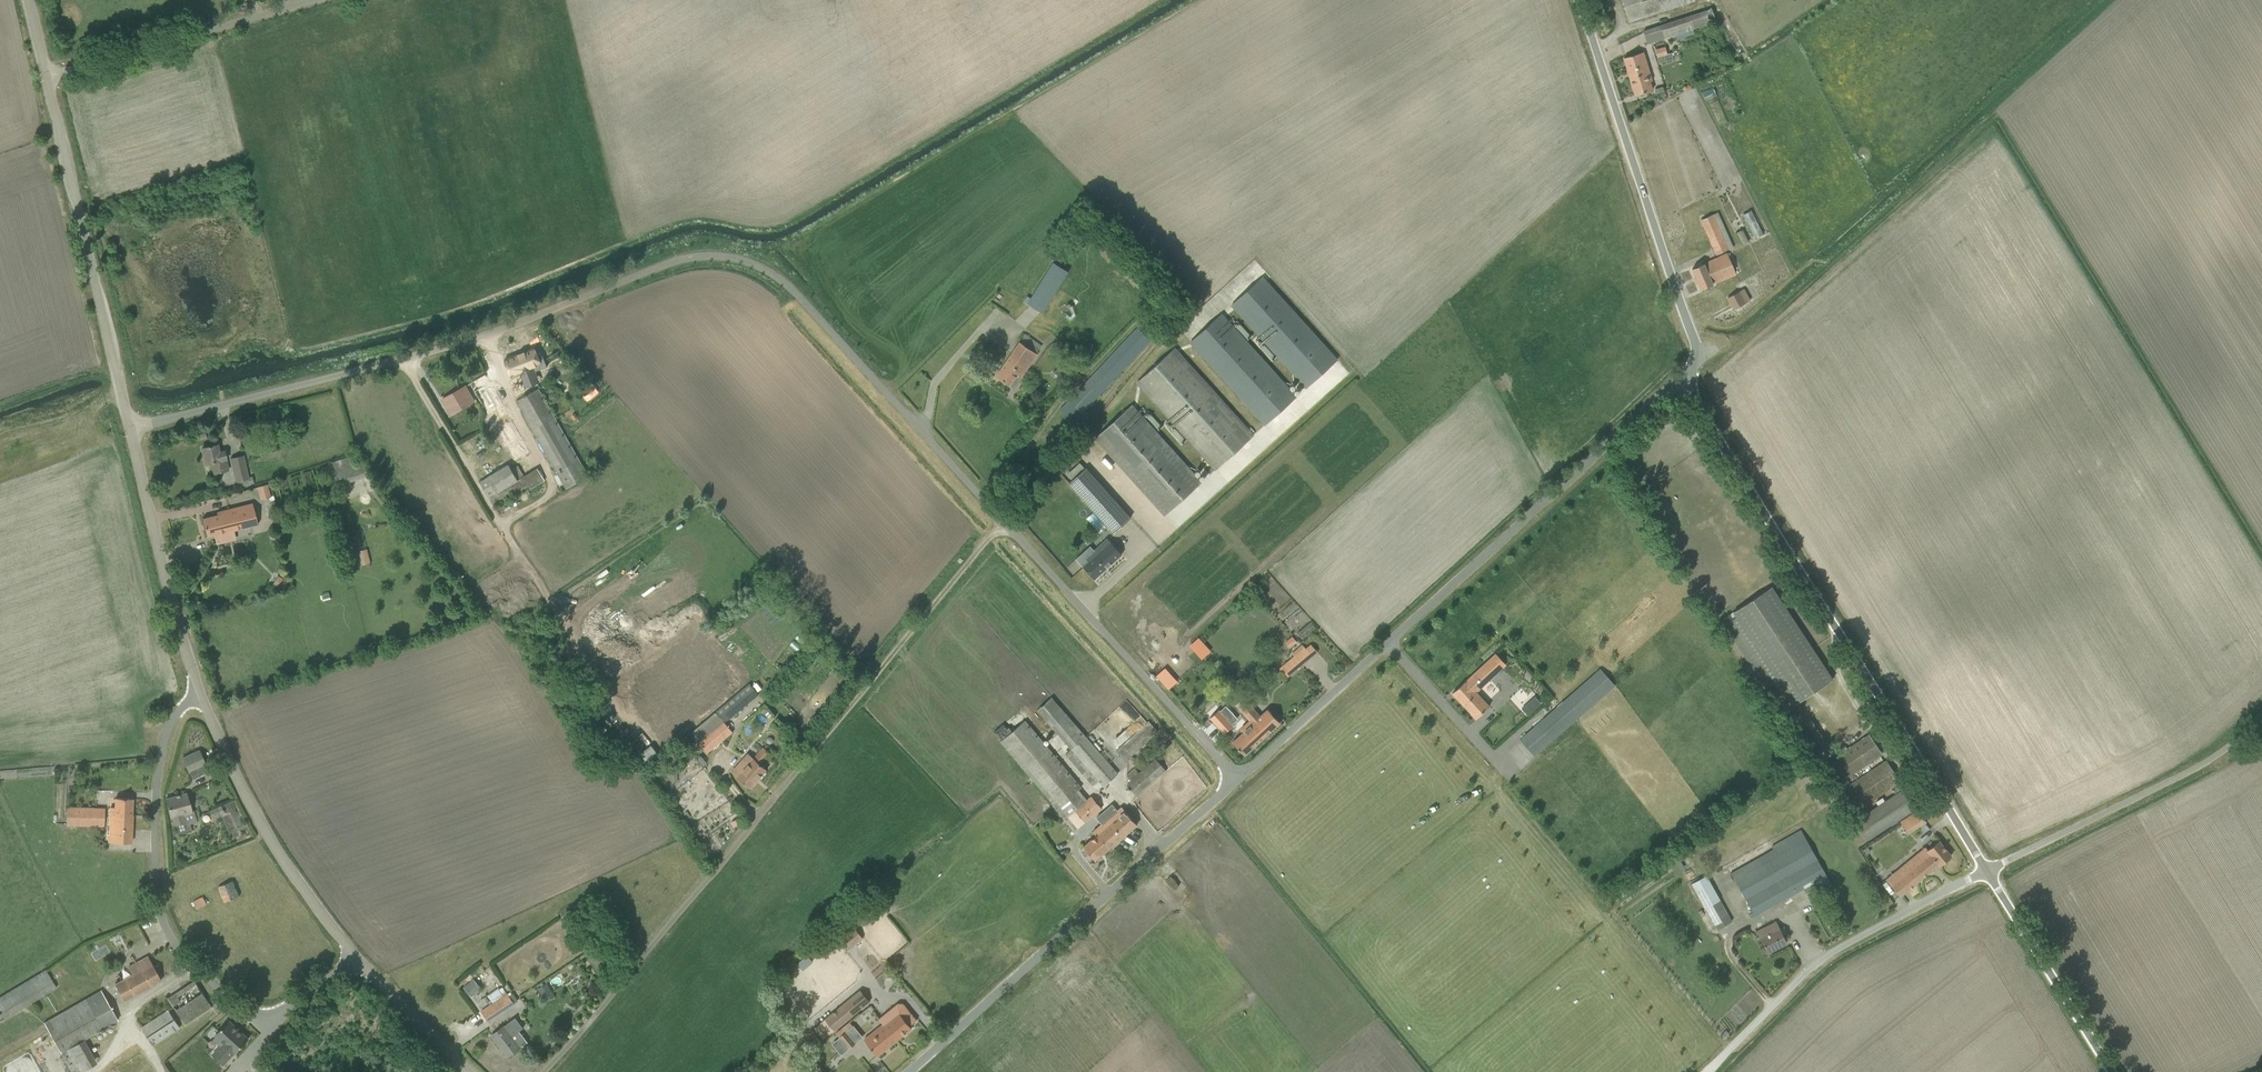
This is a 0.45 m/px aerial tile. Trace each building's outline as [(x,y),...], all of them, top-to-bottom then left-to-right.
[(1629,22),(1695,0),(1622,0),(1629,22)] [(1643,31),(1647,43),(1716,21),(1712,9),(1643,31)] [(1665,46),(1655,49),(1657,57),(1656,57),(1658,63),(1672,59),(1671,53),(1667,54),(1665,46)] [(1634,54),(1624,58),(1635,95),(1646,92),(1652,90),(1648,76),(1650,75),(1643,52),(1634,54)] [(1713,86),(1702,91),(1706,101),(1709,100),(1719,126),(1728,122),(1713,86)] [(1751,210),(1743,214),(1755,238),(1763,234),(1751,210)] [(1713,214),(1701,219),(1717,254),(1729,249),(1713,214)] [(1742,230),(1736,233),(1742,245),(1748,242),(1742,230)] [(1692,269),(1701,289),(1736,274),(1727,253),(1692,269)] [(1031,298),(1027,303),(1042,312),(1057,288),(1068,271),(1053,262),(1031,298)] [(1232,304),(1307,387),(1337,360),(1262,277),(1232,304)] [(1727,297),(1734,309),(1750,300),(1744,289),(1727,297)] [(1191,341),(1266,424),(1296,397),(1221,314),(1191,341)] [(1068,402),(1061,409),(1072,421),(1080,413),(1150,341),(1151,341),(1148,339),(1139,330),(1138,328),(1068,402)] [(996,376),(1010,385),(1018,373),(1022,376),(1038,354),(1036,353),(1042,345),(1025,334),(996,376)] [(535,348),(505,360),(512,378),(534,369),(533,366),(534,366),(535,367),(538,366),(539,364),(541,363),(535,348)] [(1137,382),(1216,469),(1253,436),(1174,349),(1137,382)] [(1064,374),(1070,384),(1082,377),(1076,367),(1064,374)] [(1053,372),(1053,374),(1054,377),(1055,378),(1057,378),(1059,377),(1061,376),(1061,374),(1060,372),(1059,370),(1056,370),(1054,371),(1053,372)] [(470,384),(515,461),(530,452),(491,384),(486,374),(470,384)] [(442,399),(451,415),(474,402),(465,386),(442,399)] [(557,473),(566,489),(588,476),(555,418),(558,416),(555,410),(552,412),(539,389),(516,401),(550,459),(547,460),(550,464),(552,463),(555,469),(552,470),(555,474),(557,473)] [(1095,438),(1164,515),(1202,482),(1132,405),(1095,438)] [(277,418),(276,421),(278,424),(282,425),(285,423),(285,420),(283,417),(280,416),(277,418)] [(212,463),(215,473),(229,470),(225,451),(219,452),(217,445),(202,448),(206,464),(212,463)] [(1049,445),(1041,453),(1045,458),(1054,449),(1049,445)] [(236,482),(238,488),(254,484),(252,475),(247,476),(243,455),(230,458),(236,482)] [(332,462),(340,485),(369,476),(364,462),(358,464),(355,455),(332,462)] [(1041,459),(1037,462),(1042,469),(1046,467),(1041,459)] [(1071,478),(1084,467),(1080,462),(1067,474),(1071,478)] [(479,482),(492,506),(529,486),(531,489),(545,481),(538,468),(523,476),(518,466),(512,470),(509,465),(479,482)] [(1086,468),(1069,483),(1113,533),(1131,518),(1086,468)] [(257,488),(261,500),(271,497),(267,485),(257,488)] [(214,516),(203,519),(207,536),(214,535),(216,545),(236,540),(234,530),(258,524),(253,504),(217,512),(218,515),(214,516)] [(1131,518),(1127,521),(1131,526),(1135,523),(1131,518)] [(1083,566),(1094,579),(1122,554),(1108,538),(1092,552),(1093,553),(1087,558),(1089,561),(1083,566)] [(366,549),(359,550),(363,565),(369,563),(370,563),(371,563),(369,557),(367,549),(366,549)] [(278,576),(273,584),(283,590),(288,582),(278,576)] [(1733,613),(1736,618),(1725,624),(1780,708),(1791,701),(1793,705),(1833,680),(1772,587),(1733,613)] [(1311,622),(1297,633),(1302,639),(1316,627),(1311,622)] [(649,719),(665,741),(723,699),(721,696),(724,694),(726,696),(738,687),(723,667),(722,667),(712,653),(713,652),(698,632),(625,686),(641,707),(699,664),(707,675),(649,719)] [(1292,636),(1285,641),(1290,648),(1297,643),(1297,642),(1292,636)] [(1280,668),(1287,677),(1312,656),(1303,644),(1292,653),(1295,656),(1280,668)] [(1453,693),(1476,718),(1489,706),(1477,692),(1506,664),(1496,653),(1453,693)] [(788,657),(780,667),(785,671),(793,661),(788,657)] [(1600,669),(1520,740),(1534,756),(1615,685),(1600,669)] [(697,742),(707,754),(733,732),(725,723),(759,695),(750,684),(691,733),(698,741),(697,742)] [(1052,697),(1046,703),(1060,719),(1052,726),(1072,749),(1104,786),(1118,774),(1058,705),(1052,697)] [(1243,697),(1236,704),(1240,709),(1251,720),(1249,722),(1263,738),(1280,722),(1268,709),(1260,716),(1243,697)] [(1211,718),(1224,732),(1232,726),(1218,711),(1211,718)] [(1025,720),(1000,742),(1053,805),(1065,819),(1067,816),(1075,810),(1085,822),(1102,808),(1091,796),(1087,800),(1083,803),(1074,793),(1079,790),(1081,787),(1025,720)] [(1116,752),(1125,761),(1158,731),(1149,721),(1116,752)] [(1233,742),(1245,755),(1263,738),(1249,722),(1241,729),(1244,732),(1233,742)] [(1834,786),(1882,754),(1869,735),(1821,766),(1834,786)] [(741,761),(732,771),(751,788),(766,770),(760,764),(770,754),(763,748),(747,766),(741,761)] [(183,758),(189,772),(206,764),(200,751),(183,758)] [(1127,785),(1137,796),(1166,770),(1155,759),(1127,785)] [(1854,812),(1891,788),(1898,783),(1900,782),(1886,761),(1840,791),(1854,812)] [(1903,790),(1898,783),(1891,788),(1895,795),(1855,821),(1867,839),(1917,807),(1904,789),(1903,790)] [(185,822),(186,825),(197,822),(193,811),(192,811),(186,793),(179,795),(179,794),(176,795),(177,796),(166,799),(175,825),(185,822)] [(108,842),(131,843),(133,799),(114,798),(114,806),(109,806),(108,842)] [(1084,846),(1095,860),(1137,825),(1122,807),(1093,831),(1096,835),(1084,846)] [(94,808),(94,826),(104,827),(104,808),(94,808)] [(209,811),(212,818),(219,815),(216,808),(209,811)] [(1918,810),(1909,816),(1917,828),(1926,822),(1918,810)] [(738,817),(731,823),(734,827),(741,822),(738,817)] [(1751,918),(1826,875),(1801,829),(1772,846),(1773,848),(1731,872),(1753,910),(1749,913),(1751,918)] [(1929,849),(1938,839),(1935,837),(1926,846),(1929,849)] [(1951,856),(1939,841),(1928,850),(1925,847),(1887,879),(1901,895),(1938,865),(1939,866),(1951,856)] [(1707,875),(1692,883),(1705,906),(1718,929),(1733,921),(1720,898),(1707,875)] [(1171,876),(1166,881),(1174,891),(1179,886),(1171,876)] [(219,886),(225,902),(239,896),(233,881),(219,886)] [(193,902),(197,909),(207,903),(203,896),(193,902)] [(1787,943),(1776,921),(1767,926),(1770,933),(1761,938),(1768,952),(1787,943)] [(855,928),(840,940),(846,947),(853,941),(854,941),(855,944),(863,938),(862,937),(855,928)] [(132,975),(115,984),(124,1000),(152,986),(161,980),(147,956),(135,963),(136,965),(129,969),(132,975)] [(0,997),(0,1019),(1,1021),(29,1004),(50,991),(56,987),(46,971),(45,970),(0,997)] [(464,988),(471,996),(481,988),(474,979),(464,988)] [(168,995),(182,1023),(211,1009),(196,980),(168,995)] [(538,988),(544,998),(553,993),(547,983),(538,988)] [(44,1023),(72,1071),(81,1071),(85,1070),(72,1047),(84,1040),(118,1020),(101,990),(64,1011),(44,1023)] [(814,1028),(823,1040),(870,1002),(860,990),(814,1028)] [(510,992),(482,1011),(488,1021),(518,1001),(512,993),(511,994),(510,992)] [(894,1036),(897,1040),(912,1028),(910,1026),(917,1020),(903,1003),(898,1002),(879,1018),(883,1024),(889,1031),(893,1028),(897,1033),(894,1036)] [(141,1027),(153,1045),(180,1028),(168,1010),(141,1027)] [(501,1028),(492,1035),(508,1056),(520,1047),(521,1048),(528,1042),(519,1031),(523,1028),(515,1018),(504,1026),(501,1028)] [(220,1046),(212,1054),(215,1057),(223,1065),(235,1052),(236,1053),(249,1039),(229,1021),(221,1029),(215,1036),(216,1037),(222,1043),(220,1046)] [(876,1030),(864,1039),(867,1043),(871,1047),(878,1055),(897,1040),(894,1036),(897,1033),(893,1028),(889,1031),(883,1024),(876,1030)] [(836,1033),(849,1049),(856,1043),(842,1028),(836,1033)]
